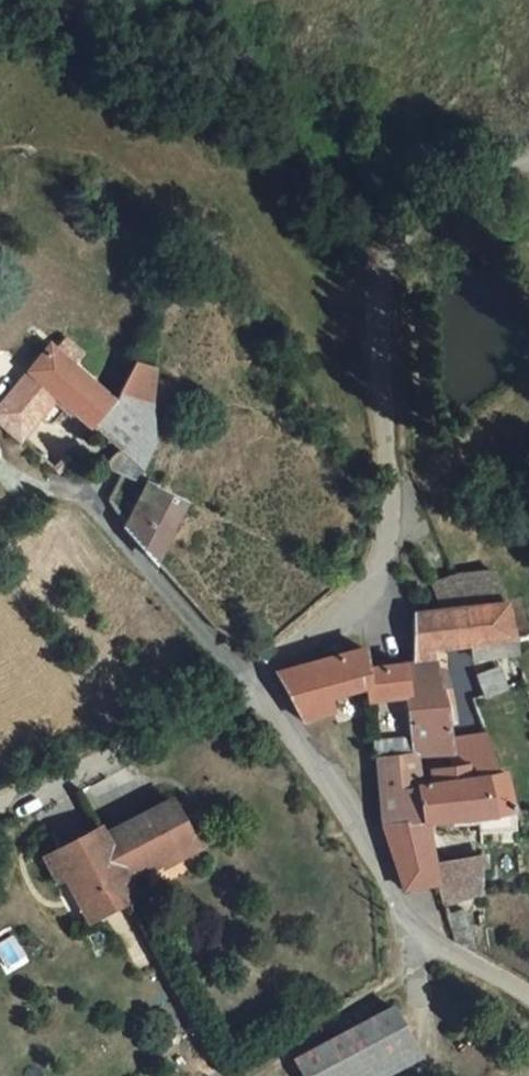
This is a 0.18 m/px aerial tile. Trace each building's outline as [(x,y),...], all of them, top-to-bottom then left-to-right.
[(67,391),(85,406),(102,421),(120,399),(57,345),(37,366),(67,391)] [(128,448),(150,459),(140,474),(156,482),(176,491),(192,450),(158,435),(168,364),(148,366),(120,399),(102,421),(88,439),(117,462),(128,448)] [(29,434),(61,400),(67,391),(37,366),(0,406),(0,407),(29,434)] [(67,391),(61,400),(77,415),(85,406),(67,391)] [(102,479),(117,462),(88,439),(74,455),(102,479)] [(137,526),(166,555),(193,499),(176,491),(156,482),(137,526)] [(437,589),(462,586),(501,581),(493,553),(429,559),(437,589)] [(501,581),(462,586),(470,622),(473,633),(512,624),(501,581)] [(449,626),(470,622),(462,586),(437,589),(449,626)] [(411,675),(418,731),(430,728),(450,724),(447,709),(432,630),(449,626),(437,589),(412,593),(419,635),(407,637),(374,642),(376,650),(356,654),(361,671),(374,668),(377,682),(411,675)] [(339,686),(336,675),(361,671),(356,654),(376,650),(374,642),(369,624),(293,643),(284,650),(308,694),(339,686)] [(501,660),(492,640),(474,647),(482,667),(501,660)] [(487,717),(485,703),(447,709),(450,724),(487,717)] [(450,724),(453,741),(475,738),(478,754),(496,752),(487,717),(450,724)] [(384,775),(390,808),(429,802),(510,790),(502,751),(496,752),(478,754),(475,738),(453,741),(450,724),(430,728),(436,749),(420,754),(414,732),(377,740),(384,775)] [(191,830),(165,774),(108,800),(114,814),(55,841),(68,868),(88,858),(103,892),(147,872),(138,854),(191,830)] [(407,861),(440,859),(436,840),(429,802),(390,808),(407,861)] [(477,836),(465,838),(473,871),(485,869),(477,836)] [(444,877),(473,871),(465,838),(436,840),(440,859),(444,877)] [(303,1045),(320,1075),(337,1075),(423,1029),(402,991),(303,1045)]
